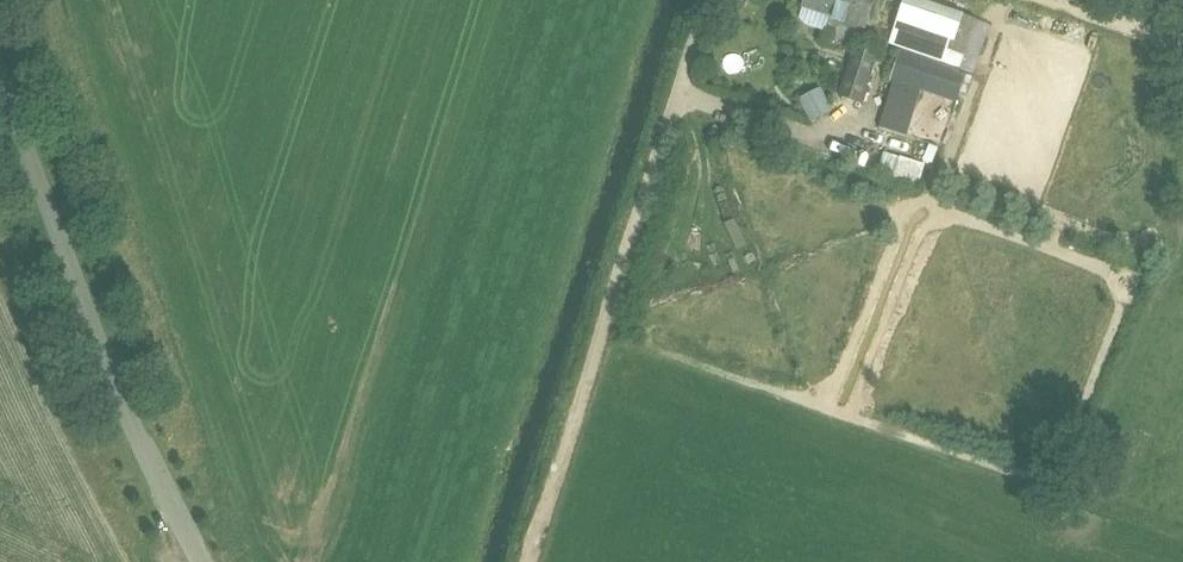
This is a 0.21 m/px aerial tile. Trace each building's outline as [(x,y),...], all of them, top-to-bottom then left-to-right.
[(830,19),(863,30),(872,0),(807,0),(805,7),(832,16),(830,19)] [(889,44),(941,61),(958,10),(926,0),(903,0),(889,44)] [(853,46),(838,96),(862,104),(878,55),(853,46)] [(955,99),(964,71),(903,50),(893,77),(955,99)] [(883,127),(902,133),(916,91),(897,85),(883,127)] [(820,90),(801,101),(812,122),(831,112),(820,90)] [(882,160),(925,175),(933,152),(891,137),(882,160)]
